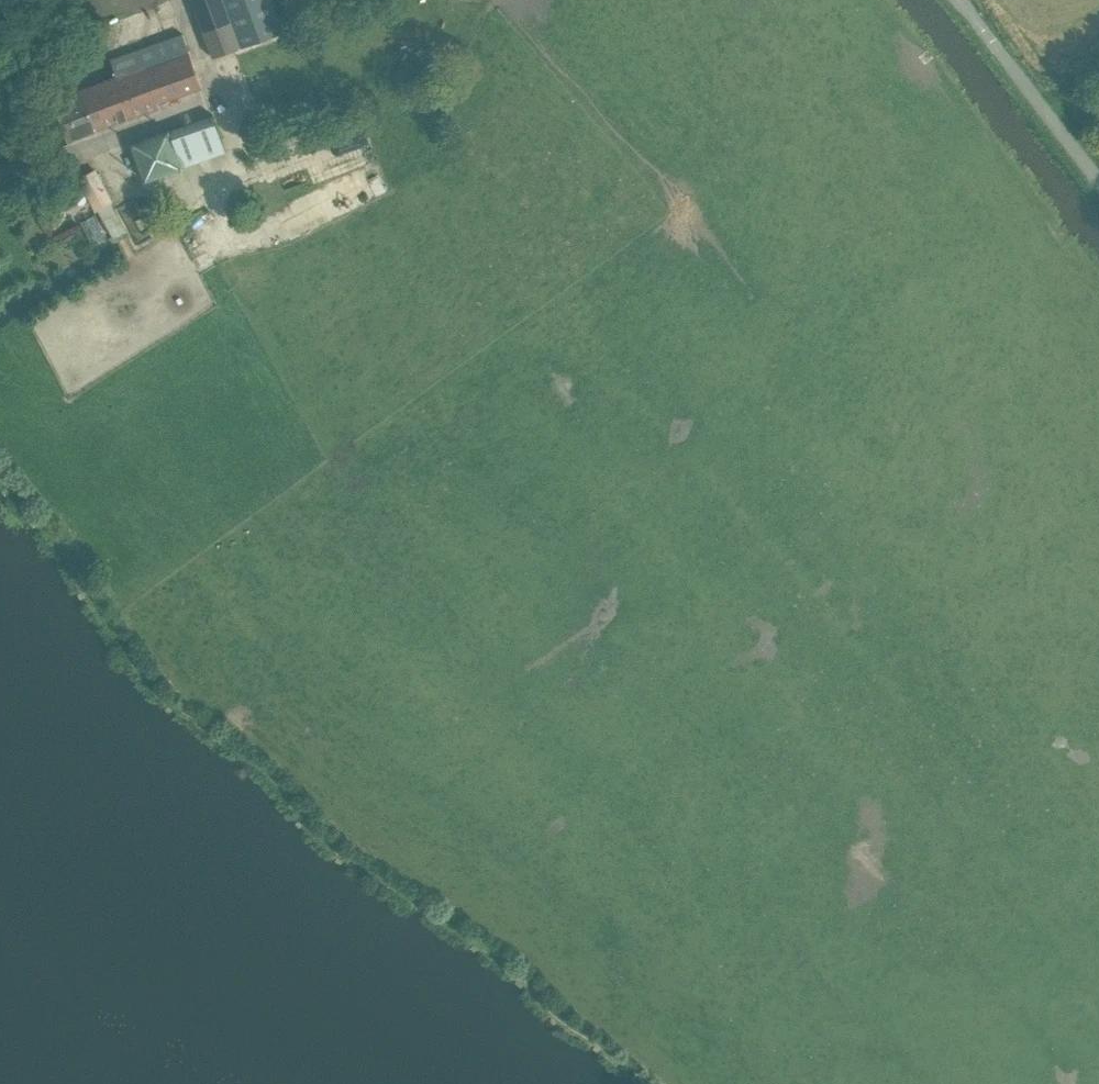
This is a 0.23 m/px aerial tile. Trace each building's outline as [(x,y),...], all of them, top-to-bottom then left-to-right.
[(215,58),(284,32),(272,0),(194,0),(215,58)] [(160,103),(205,86),(184,33),(113,61),(119,77),(81,91),(75,77),(59,83),(63,93),(45,100),(62,143),(161,105),(160,103)] [(185,167),(170,129),(131,142),(146,181),(185,167)] [(125,206),(121,197),(112,201),(96,168),(81,176),(95,202),(115,238),(154,216),(143,197),(125,206)]
